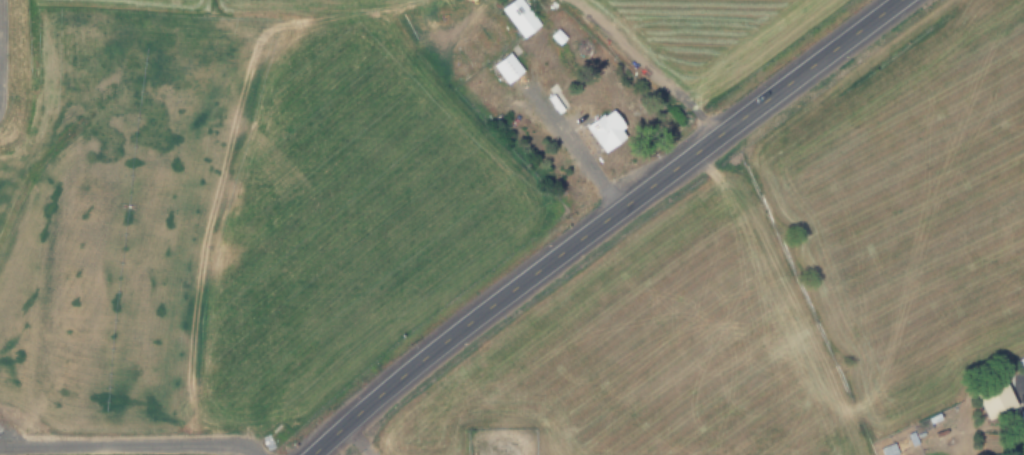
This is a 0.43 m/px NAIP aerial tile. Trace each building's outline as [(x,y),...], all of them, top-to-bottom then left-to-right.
[(518,37),(537,24),(521,0),(506,0),(497,6),(518,37)] [(501,83),(519,71),(506,51),(488,63),(501,83)] [(582,121),(594,150),(623,138),(611,109),(582,121)] [(998,377),(968,392),(980,418),(1011,404),(998,377)] [(1016,428),(1023,428),(1023,400),(1022,400),(1023,401),(1015,401),(1016,428)]
